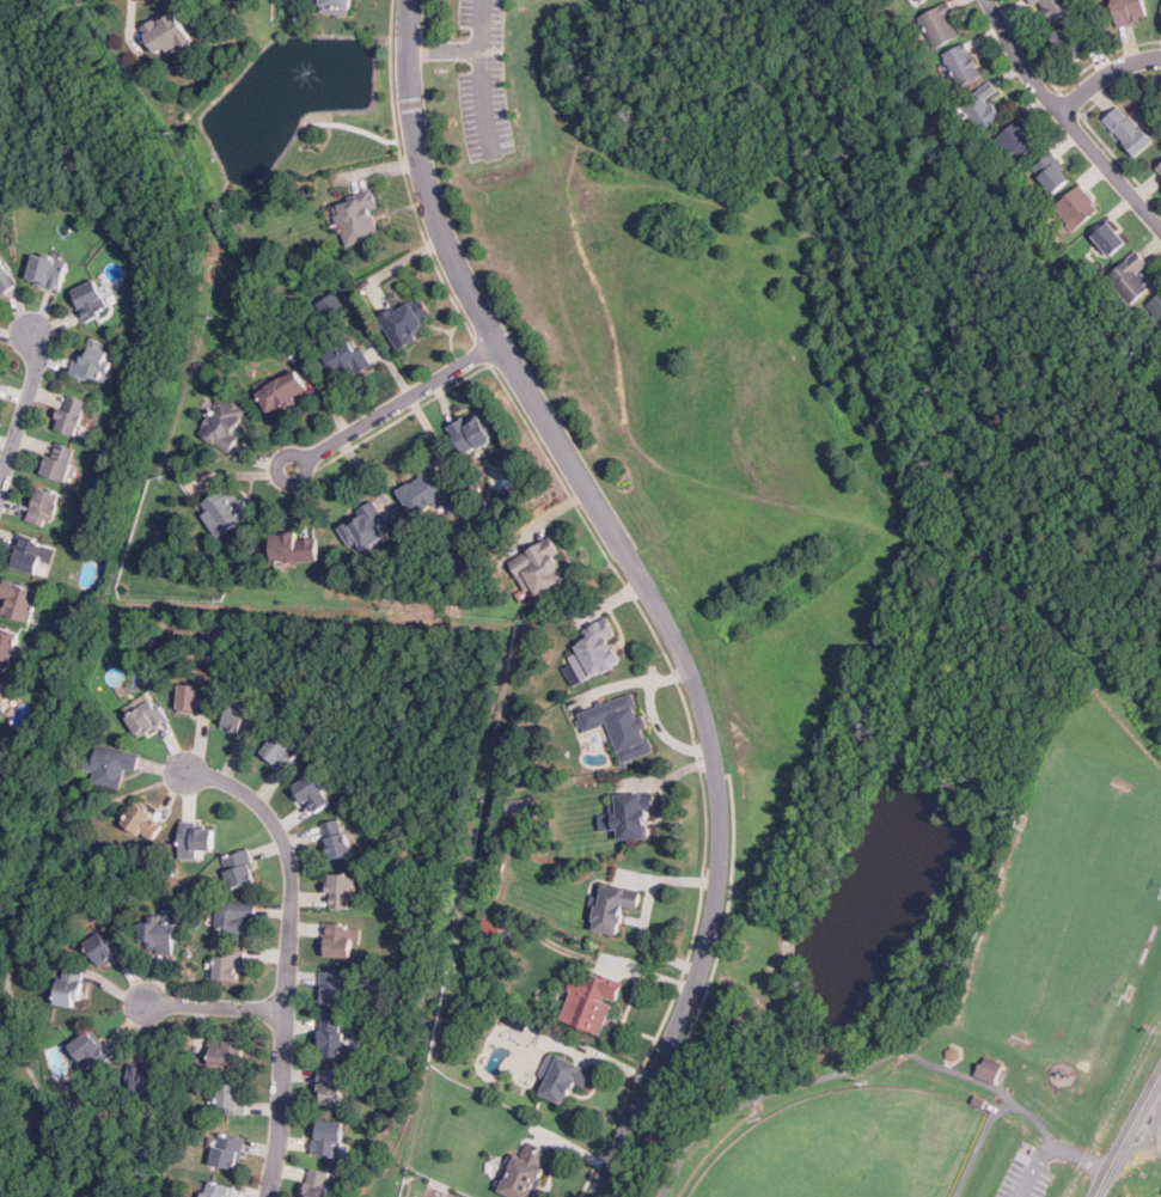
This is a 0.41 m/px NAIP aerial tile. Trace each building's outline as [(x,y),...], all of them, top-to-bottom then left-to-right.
[(355,14),(355,0),(320,0),(320,14),(355,14)] [(1035,6),(1044,2),(1053,20),(1075,10),(1070,0),(1032,0),(1035,6)] [(1146,0),(1114,0),(1120,25),(1150,19),(1146,0)] [(961,35),(948,13),(953,11),(947,1),(919,17),(939,48),(961,35)] [(193,42),(177,11),(143,28),(159,60),(193,42)] [(1086,51),(1071,24),(1052,33),(1067,62),(1086,51)] [(983,75),(966,42),(945,53),(961,86),(983,75)] [(960,105),(985,130),(1002,114),(988,99),(998,88),(988,79),(960,105)] [(1155,139),(1119,104),(1104,120),(1138,155),(1155,139)] [(1041,139),(1021,116),(997,138),(1019,160),(1041,139)] [(1035,169),(1057,193),(1073,179),(1051,155),(1035,169)] [(1160,186),(1160,155),(1146,165),(1160,186)] [(1101,207),(1081,184),(1056,207),(1076,230),(1101,207)] [(349,248),(342,226),(340,226),(336,216),(338,216),(336,210),(338,204),(352,200),(350,197),(373,190),(379,208),(372,210),(373,216),(375,215),(378,224),(377,224),(380,233),(377,233),(378,237),(349,248)] [(1128,245),(1112,221),(1094,232),(1111,257),(1128,245)] [(1118,286),(1131,303),(1157,282),(1147,269),(1151,265),(1138,250),(1117,267),(1126,279),(1118,286)] [(62,288),(68,261),(35,254),(28,281),(62,288)] [(0,256),(0,293),(18,281),(0,256)] [(86,320),(111,309),(96,279),(72,291),(86,320)] [(330,320),(319,304),(336,293),(347,310),(330,320)] [(1145,305),(1160,325),(1160,293),(1145,305)] [(430,312),(421,294),(381,317),(398,348),(432,330),(424,316),(430,312)] [(104,384),(120,350),(90,336),(74,370),(104,384)] [(336,381),(368,364),(353,337),(322,355),(336,381)] [(271,413),(310,390),(298,368),(259,391),(271,413)] [(77,435),(88,401),(66,393),(55,428),(77,435)] [(232,450),(251,410),(220,396),(201,435),(232,450)] [(503,430),(488,407),(452,428),(468,453),(503,430)] [(79,452),(56,440),(41,470),(63,482),(79,452)] [(413,515),(442,502),(450,517),(462,511),(436,457),(416,466),(421,478),(399,489),(413,515)] [(28,520),(51,527),(62,493),(38,485),(28,520)] [(219,536),(251,517),(233,485),(201,505),(219,536)] [(340,524),(355,554),(392,533),(375,503),(340,524)] [(274,561),(319,561),(319,533),(274,533),(274,561)] [(12,564),(37,573),(41,561),(53,564),(59,545),(23,535),(12,564)] [(531,597),(572,576),(552,538),(512,557),(531,597)] [(1,596),(7,598),(2,613),(31,622),(41,590),(6,580),(1,596)] [(628,659),(605,617),(579,630),(586,642),(569,651),(586,682),(628,659)] [(0,625),(0,658),(11,661),(20,633),(0,625)] [(182,683),(178,712),(210,714),(214,677),(201,676),(200,684),(182,683)] [(16,692),(0,680),(0,713),(16,692)] [(655,752),(636,692),(578,710),(585,732),(611,723),(623,762),(655,752)] [(126,710),(139,737),(169,721),(155,696),(126,710)] [(210,719),(232,735),(240,724),(235,720),(242,711),(225,699),(210,719)] [(250,740),(258,726),(250,721),(255,713),(236,700),(222,722),(250,740)] [(304,753),(279,732),(261,752),(285,774),(304,753)] [(140,752),(98,743),(92,769),(96,770),(93,782),(121,789),(126,768),(136,770),(140,752)] [(313,813),(332,800),(314,772),(295,784),(313,813)] [(619,838),(649,838),(649,810),(655,811),(655,792),(613,792),(613,814),(600,814),(600,830),(619,830),(619,838)] [(151,841),(164,819),(138,801),(123,823),(151,841)] [(322,824),(330,860),(354,854),(344,818),(322,824)] [(214,824),(182,824),(182,850),(214,850),(214,824)] [(257,880),(250,849),(224,856),(232,887),(257,880)] [(354,874),(329,874),(329,908),(354,908),(354,874)] [(643,888),(601,883),(594,930),(621,934),(624,906),(641,909),(643,888)] [(215,939),(244,940),(245,918),(256,920),(257,902),(218,899),(215,939)] [(176,921),(146,917),(142,951),(172,953),(176,921)] [(324,957),(359,957),(359,923),(324,923),(324,957)] [(128,945),(114,926),(88,945),(103,963),(128,945)] [(90,966),(109,949),(96,933),(76,949),(90,966)] [(216,979),(244,979),(244,949),(216,949),(216,979)] [(85,966),(62,964),(57,1003),(80,1007),(85,966)] [(562,1018),(604,1033),(624,983),(592,970),(586,985),(575,982),(562,1018)] [(348,1004),(348,972),(320,972),(320,1004),(348,1004)] [(320,1056),(359,1057),(359,1044),(344,1044),(344,1016),(322,1016),(320,1056)] [(84,1068),(106,1057),(94,1031),(72,1042),(84,1068)] [(244,1039),(212,1039),(212,1064),(244,1064),(244,1039)] [(574,1081),(587,1086),(594,1067),(552,1052),(538,1093),(566,1104),(574,1081)] [(996,1082),(977,1074),(982,1062),(985,1063),(988,1057),(1004,1063),(996,1082)] [(130,1091),(163,1091),(163,1064),(130,1064),(130,1091)] [(319,1104),(346,1104),(346,1068),(319,1068),(319,1104)] [(246,1112),(246,1082),(219,1082),(219,1112),(246,1112)] [(344,1120),(316,1118),(312,1153),(341,1155),(344,1120)] [(213,1165),(240,1167),(244,1136),(216,1132),(213,1165)] [(516,1196),(533,1196),(555,1155),(532,1142),(525,1155),(514,1149),(495,1186),(516,1196)] [(334,1172),(311,1167),(306,1196),(329,1196),(334,1172)] [(233,1187),(208,1179),(202,1196),(230,1196),(233,1187)]
